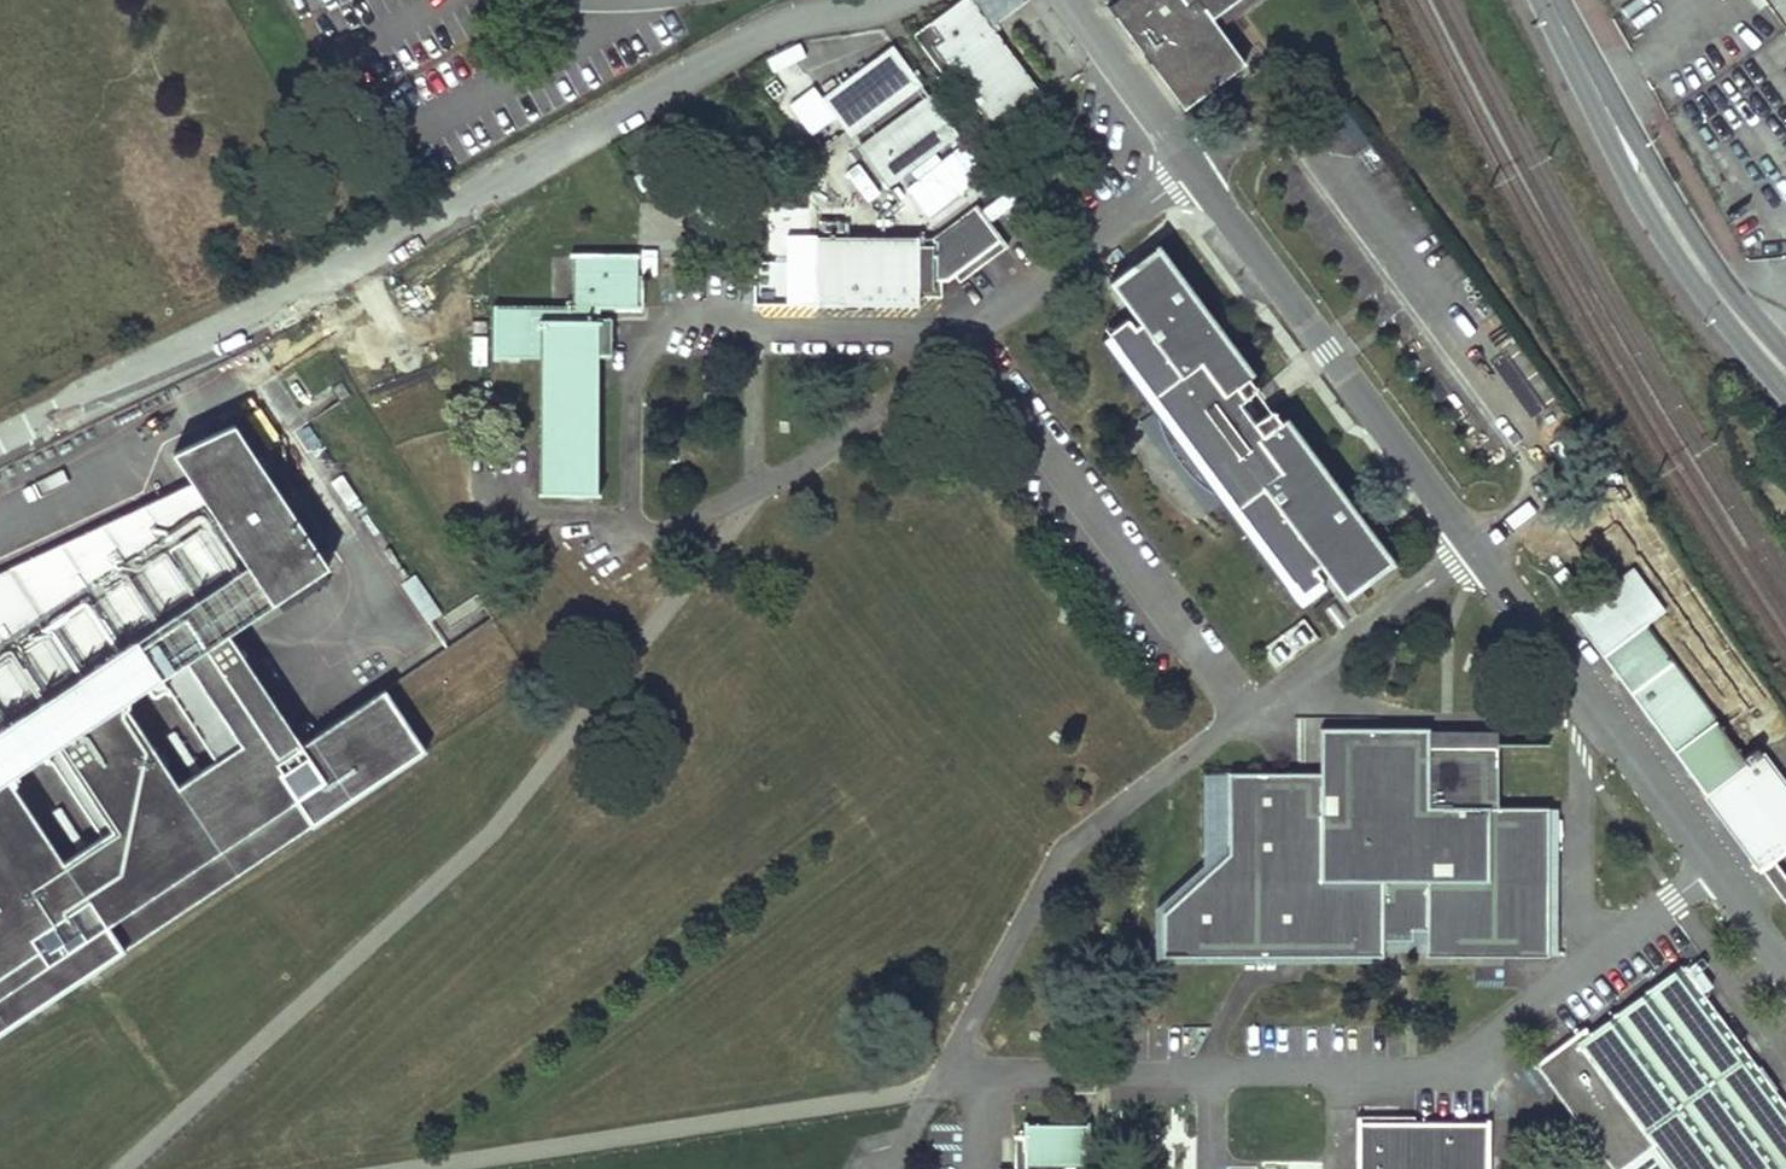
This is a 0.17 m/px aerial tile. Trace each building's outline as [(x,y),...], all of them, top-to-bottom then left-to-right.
[(933,50),(988,129),(1041,93),(995,26),(1018,10),(1025,5),(1022,0),(964,0),(930,24),(943,43),(933,50)] [(1104,9),(1182,111),(1242,65),(1215,29),(1254,0),(1116,0),(1112,3),(1104,9)] [(1785,28),(1785,0),(1765,0),(1785,28)] [(920,31),(933,50),(943,43),(930,24),(920,31)] [(920,77),(898,44),(824,92),(846,125),(920,77)] [(955,131),(933,98),(859,146),(881,179),(955,131)] [(953,284),(1009,240),(978,198),(933,233),(844,232),(845,217),(821,217),(821,232),(818,232),(820,298),(923,299),(922,291),(946,290),(945,284),(953,284)] [(572,298),(496,298),(496,352),(543,352),(542,490),(604,490),(605,293),(641,293),(641,247),(573,246),(572,298)] [(1130,318),(1111,332),(1297,583),(1316,569),(1309,559),(1316,555),(1347,596),(1392,563),(1285,418),(1281,421),(1272,409),(1254,422),(1239,402),(1257,389),(1248,377),(1252,374),(1158,248),(1113,281),(1144,323),(1137,328),(1130,318)] [(1272,409),(1257,389),(1239,402),(1254,422),(1272,409)] [(416,744),(374,685),(292,736),(216,627),(316,559),(219,419),(155,446),(177,476),(0,558),(0,769),(35,746),(91,827),(51,853),(0,777),(0,1020),(416,744)] [(1570,612),(1603,655),(1645,624),(1664,610),(1632,566),(1570,612)] [(1603,655),(1707,796),(1763,754),(1757,746),(1743,756),(1645,624),(1603,655)] [(1321,729),(1321,775),(1334,775),(1334,730),(1321,729)] [(1428,730),(1334,730),(1334,775),(1321,775),(1230,774),(1230,855),(1202,877),(1203,963),(1384,963),(1384,941),(1413,941),(1413,930),(1428,931),(1428,957),(1549,957),(1549,809),(1498,809),(1498,746),(1467,746),(1466,756),(1428,757),(1428,745),(1428,730)] [(1460,746),(1428,745),(1428,757),(1466,756),(1467,746),(1460,746)] [(1763,754),(1707,796),(1762,870),(1774,860),(1785,852),(1785,785),(1763,754)] [(1765,875),(1778,866),(1774,860),(1762,870),(1765,875)] [(1778,866),(1765,875),(1785,904),(1785,876),(1778,866)] [(1158,963),(1203,963),(1202,877),(1158,911),(1158,963)] [(1535,1065),(1580,1124),(1585,1121),(1595,1134),(1590,1137),(1614,1168),(1777,1168),(1785,1162),(1785,1111),(1772,1093),(1776,1089),(1752,1057),(1747,1060),(1678,970),(1589,1036),(1584,1028),(1571,1038),(1579,1048),(1567,1056),(1560,1046),(1535,1065)] [(1571,1038),(1560,1046),(1567,1056),(1579,1048),(1571,1038)] [(1414,1131),(1414,1122),(1414,1116),(1357,1115),(1357,1122),(1398,1122),(1398,1131),(1414,1131)] [(1590,1137),(1595,1134),(1585,1121),(1580,1124),(1577,1127),(1586,1140),(1590,1137)] [(1356,1168),(1489,1168),(1489,1123),(1414,1122),(1414,1131),(1398,1131),(1398,1122),(1357,1122),(1356,1168)] [(1025,1124),(1025,1135),(1024,1168),(1066,1168),(1066,1165),(1091,1164),(1090,1126),(1025,1124)] [(1025,1135),(1013,1135),(1013,1168),(998,1168),(1024,1168),(1025,1135)]
